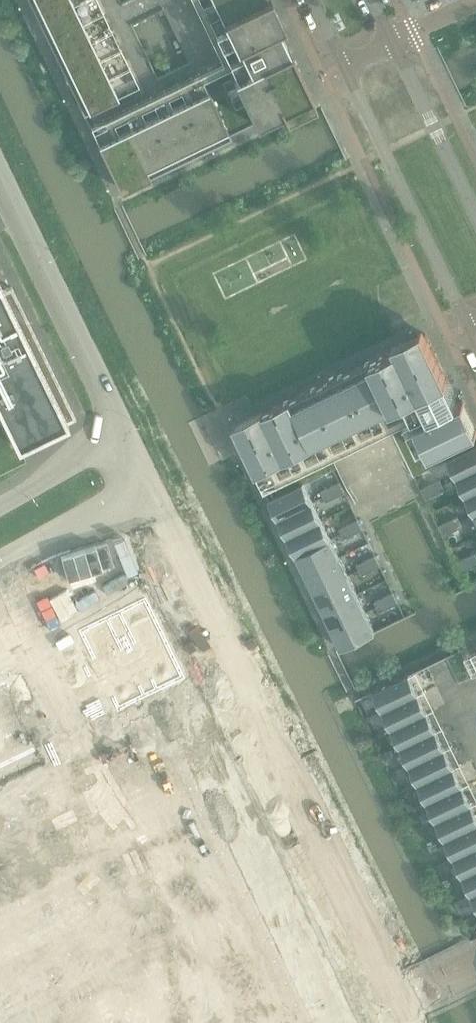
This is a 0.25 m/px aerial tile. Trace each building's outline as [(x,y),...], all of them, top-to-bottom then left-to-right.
[(29,1),(38,20),(72,3),(71,0),(30,0),(29,1)] [(248,68),(231,76),(232,76),(253,121),(254,122),(281,110),(284,116),(314,101),(311,95),(303,80),(288,49),(278,27),(281,26),(283,25),(271,0),(212,0),(221,18),(235,48),(237,47),(248,68)] [(72,3),(38,20),(47,38),(82,22),(72,3)] [(82,22),(47,38),(56,57),(91,40),(82,22)] [(91,40),(56,57),(65,76),(100,59),(91,40)] [(100,59),(65,76),(74,95),(109,78),(100,59)] [(118,97),(109,78),(74,95),(83,113),(118,97)] [(149,175),(149,173),(229,134),(226,127),(218,110),(207,88),(125,128),(125,127),(96,141),(120,189),(149,175)] [(230,104),(218,110),(226,127),(229,134),(242,128),(241,127),(230,104)] [(0,285),(0,414),(16,447),(75,418),(27,319),(22,322),(19,324),(3,291),(0,285)] [(416,423),(430,453),(475,430),(475,425),(464,400),(459,402),(448,381),(426,334),(423,328),(393,343),(396,349),(369,362),(293,399),(264,413),(263,411),(233,425),(256,473),(286,459),(315,445),(392,408),(419,395),(422,401),(417,403),(425,419),(416,423)] [(447,458),(456,477),(475,467),(475,444),(447,458)] [(456,477),(465,496),(475,491),(475,467),(456,477)] [(440,480),(430,484),(435,494),(445,490),(440,480)] [(269,499),(278,517),(312,501),(303,482),(269,499)] [(340,482),(331,487),(335,497),(345,493),(340,482)] [(430,484),(421,489),(426,499),(435,494),(430,484)] [(331,487),(321,491),(326,502),(335,497),(331,487)] [(465,496),(474,514),(475,514),(475,491),(465,496)] [(278,517),(287,536),(321,519),(312,501),(278,517)] [(457,516),(448,521),(453,531),(462,527),(457,516)] [(287,536),(296,555),(330,538),(321,519),(287,536)] [(358,519),(348,524),(353,534),(363,529),(358,519)] [(448,521),(439,525),(444,536),(453,531),(448,521)] [(353,534),(348,524),(339,528),(344,538),(353,534)] [(330,538),(296,555),(305,574),(339,557),(330,538)] [(466,557),(471,568),(475,565),(475,555),(475,553),(466,557)] [(60,567),(55,556),(46,560),(51,571),(60,567)] [(375,556),(366,560),(371,571),(380,566),(375,556)] [(305,574),(314,592),(349,575),(339,557),(305,574)] [(466,557),(457,562),(461,572),(471,568),(466,557)] [(357,565),(362,575),(371,571),(366,560),(357,565)] [(349,575),(314,592),(323,611),(358,594),(349,575)] [(393,593),(384,597),(389,607),(398,603),(393,593)] [(358,594),(323,611),(332,630),(367,613),(358,594)] [(384,597),(375,602),(380,612),(389,607),(384,597)] [(0,766),(0,1022),(305,1022),(171,746),(162,750),(138,700),(184,678),(145,599),(79,631),(117,709),(0,766)] [(367,613),(332,630),(341,648),(376,632),(367,613)] [(418,692),(410,674),(409,673),(373,690),(382,709),(418,692)] [(427,710),(418,692),(382,709),(391,728),(427,710)] [(427,710),(391,728),(400,746),(436,729),(427,710)] [(436,729),(400,746),(409,765),(445,747),(436,729)] [(445,747),(409,765),(418,783),(454,766),(445,747)] [(454,766),(418,783),(427,802),(463,784),(454,766)] [(463,784),(427,802),(436,820),(472,803),(463,784)] [(436,820),(445,839),(475,824),(475,812),(472,803),(436,820)] [(445,839),(454,858),(475,847),(475,824),(445,839)] [(454,858),(463,876),(475,870),(475,847),(454,858)] [(463,876),(472,895),(475,893),(475,870),(463,876)]
